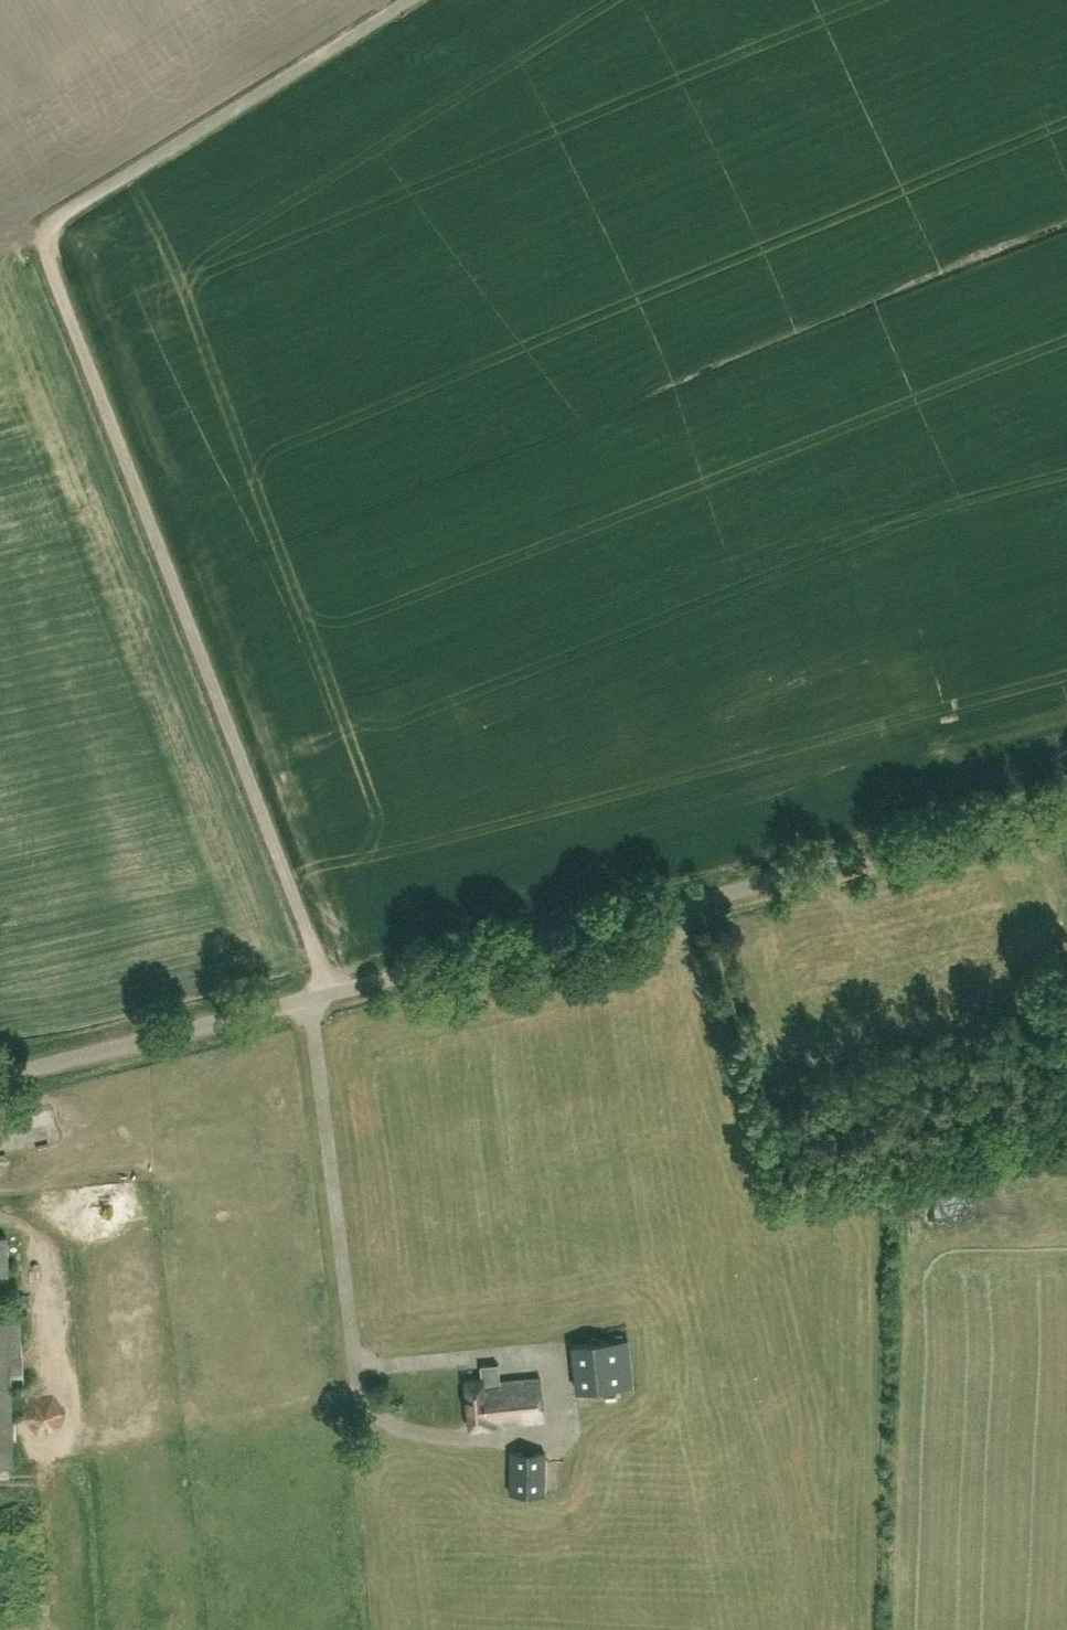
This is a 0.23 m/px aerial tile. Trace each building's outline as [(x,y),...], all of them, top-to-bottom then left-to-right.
[(0,1235),(0,1465),(13,1465),(10,1353),(20,1353),(19,1314),(8,1314),(6,1235),(0,1235)] [(627,1338),(572,1344),(577,1391),(632,1385),(627,1338)] [(545,1419),(540,1377),(499,1382),(497,1364),(480,1366),(481,1379),(464,1381),(470,1429),(498,1426),(498,1424),(545,1419)] [(544,1493),(545,1452),(511,1452),(510,1493),(544,1493)]
